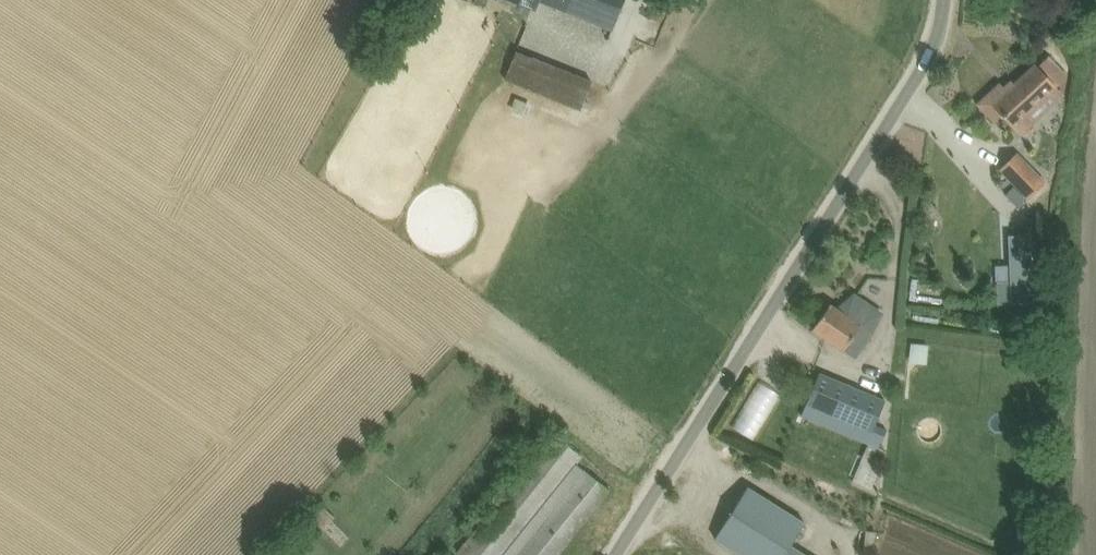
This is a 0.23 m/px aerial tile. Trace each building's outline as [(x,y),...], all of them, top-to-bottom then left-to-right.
[(613,29),(624,0),(540,0),(613,29)] [(594,78),(518,47),(506,76),(582,107),(594,78)] [(1037,67),(1036,65),(1008,91),(1001,84),(980,103),(995,120),(1003,113),(1014,126),(1056,86),(1055,85),(1065,74),(1048,56),(1037,67)] [(1031,198),(1047,182),(1017,151),(1001,168),(1031,198)] [(1014,187),(1006,195),(1018,207),(1026,199),(1014,187)] [(1009,235),(1011,264),(1011,281),(998,281),(999,303),(1012,302),(1034,301),(1031,234),(1009,235)] [(872,331),(831,303),(813,329),(844,349),(857,357),(874,333),(872,331)] [(993,328),(1007,330),(1008,320),(994,318),(993,328)] [(876,423),(887,399),(821,372),(802,416),(869,444),(853,481),(874,490),(881,473),(876,471),(885,450),(888,434),(887,433),(889,429),(876,423)] [(756,379),(733,426),(756,437),(779,390),(756,379)] [(610,489),(585,470),(577,464),(584,455),(556,432),(458,551),(462,554),(557,554),(610,489)] [(743,554),(810,554),(793,544),(806,523),(748,486),(716,538),(743,554)]
